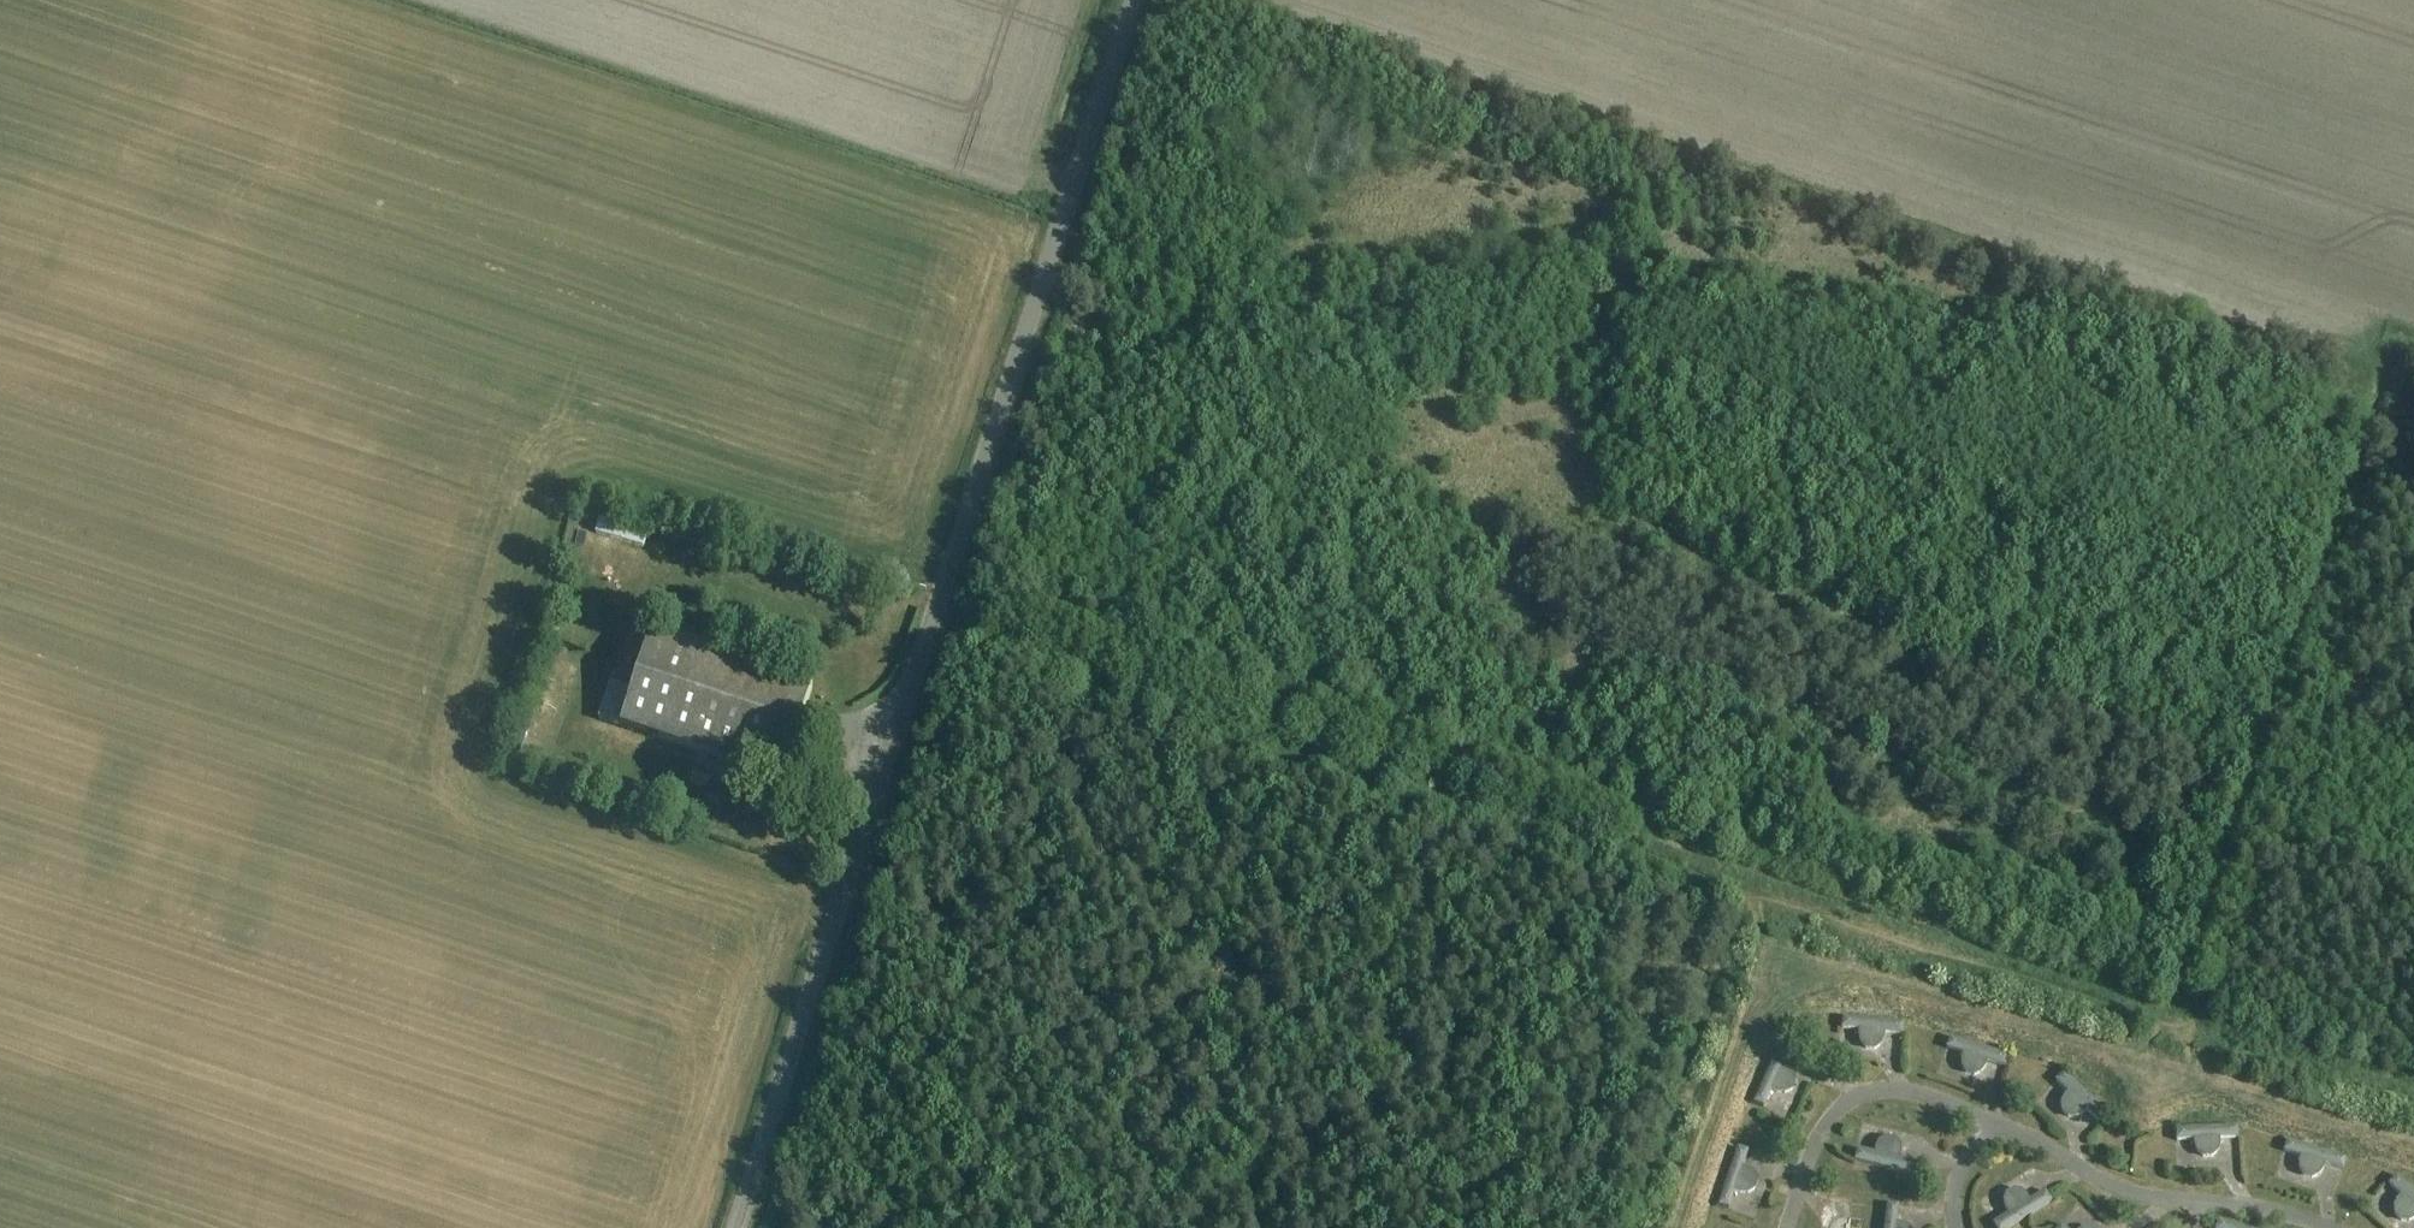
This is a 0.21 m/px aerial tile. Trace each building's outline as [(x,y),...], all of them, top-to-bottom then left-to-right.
[(781,782),(814,686),(653,632),(633,691),(613,685),(600,722),(781,782)] [(693,772),(689,785),(706,791),(710,778),(693,772)] [(1902,1038),(1903,1025),(1841,1020),(1840,1032),(1858,1033),(1857,1039),(1859,1046),(1865,1053),(1874,1053),(1880,1049),(1883,1043),(1884,1036),(1902,1038)] [(2006,1068),(2010,1056),(1952,1037),(1948,1049),(1965,1054),(1963,1060),(1963,1067),(1967,1075),(1976,1077),(1983,1074),(1987,1069),(1989,1062),(2006,1068)] [(1789,1054),(1777,1049),(1752,1105),(1763,1110),(1770,1094),(1775,1097),(1782,1097),(1791,1094),(1794,1086),(1792,1078),(1787,1074),(1781,1071),(1789,1054)] [(2110,1116),(2065,1073),(2057,1082),(2070,1094),(2066,1097),(2062,1105),(2063,1113),(2069,1119),(2078,1119),(2085,1116),(2089,1112),(2102,1123),(2110,1116)] [(2239,1140),(2238,1127),(2177,1130),(2178,1142),(2195,1141),(2195,1147),(2199,1154),(2204,1159),(2214,1159),(2220,1153),(2222,1146),(2222,1140),(2239,1140)] [(1902,1160),(1903,1154),(1902,1146),(1897,1140),(1888,1138),(1881,1142),(1877,1149),(1875,1155),(1859,1151),(1856,1162),(1916,1177),(1919,1163),(1902,1160)] [(2343,1171),(2347,1159),(2288,1141),(2285,1153),(2302,1158),(2300,1163),(2300,1170),(2304,1178),(2313,1180),(2321,1177),(2325,1172),(2327,1166),(2343,1171)] [(1747,1153),(1735,1149),(1716,1208),(1727,1211),(1733,1195),(1738,1197),(1745,1197),(1753,1193),(1756,1184),(1753,1177),(1748,1173),(1741,1170),(1747,1153)] [(2398,1175),(2389,1185),(2402,1198),(2398,1201),(2395,1208),(2395,1216),(2402,1223),(2410,1223),(2413,1221),(2413,1191),(2398,1175)] [(2028,1196),(2023,1192),(2015,1190),(2007,1195),(2005,1202),(2006,1209),(2009,1215),(1995,1225),(1997,1227),(2013,1227),(2053,1203),(2046,1192),(2031,1201),(2028,1196)] [(1911,1227),(1904,1225),(1899,1224),(1901,1207),(1888,1205),(1885,1227),(1911,1227)]
